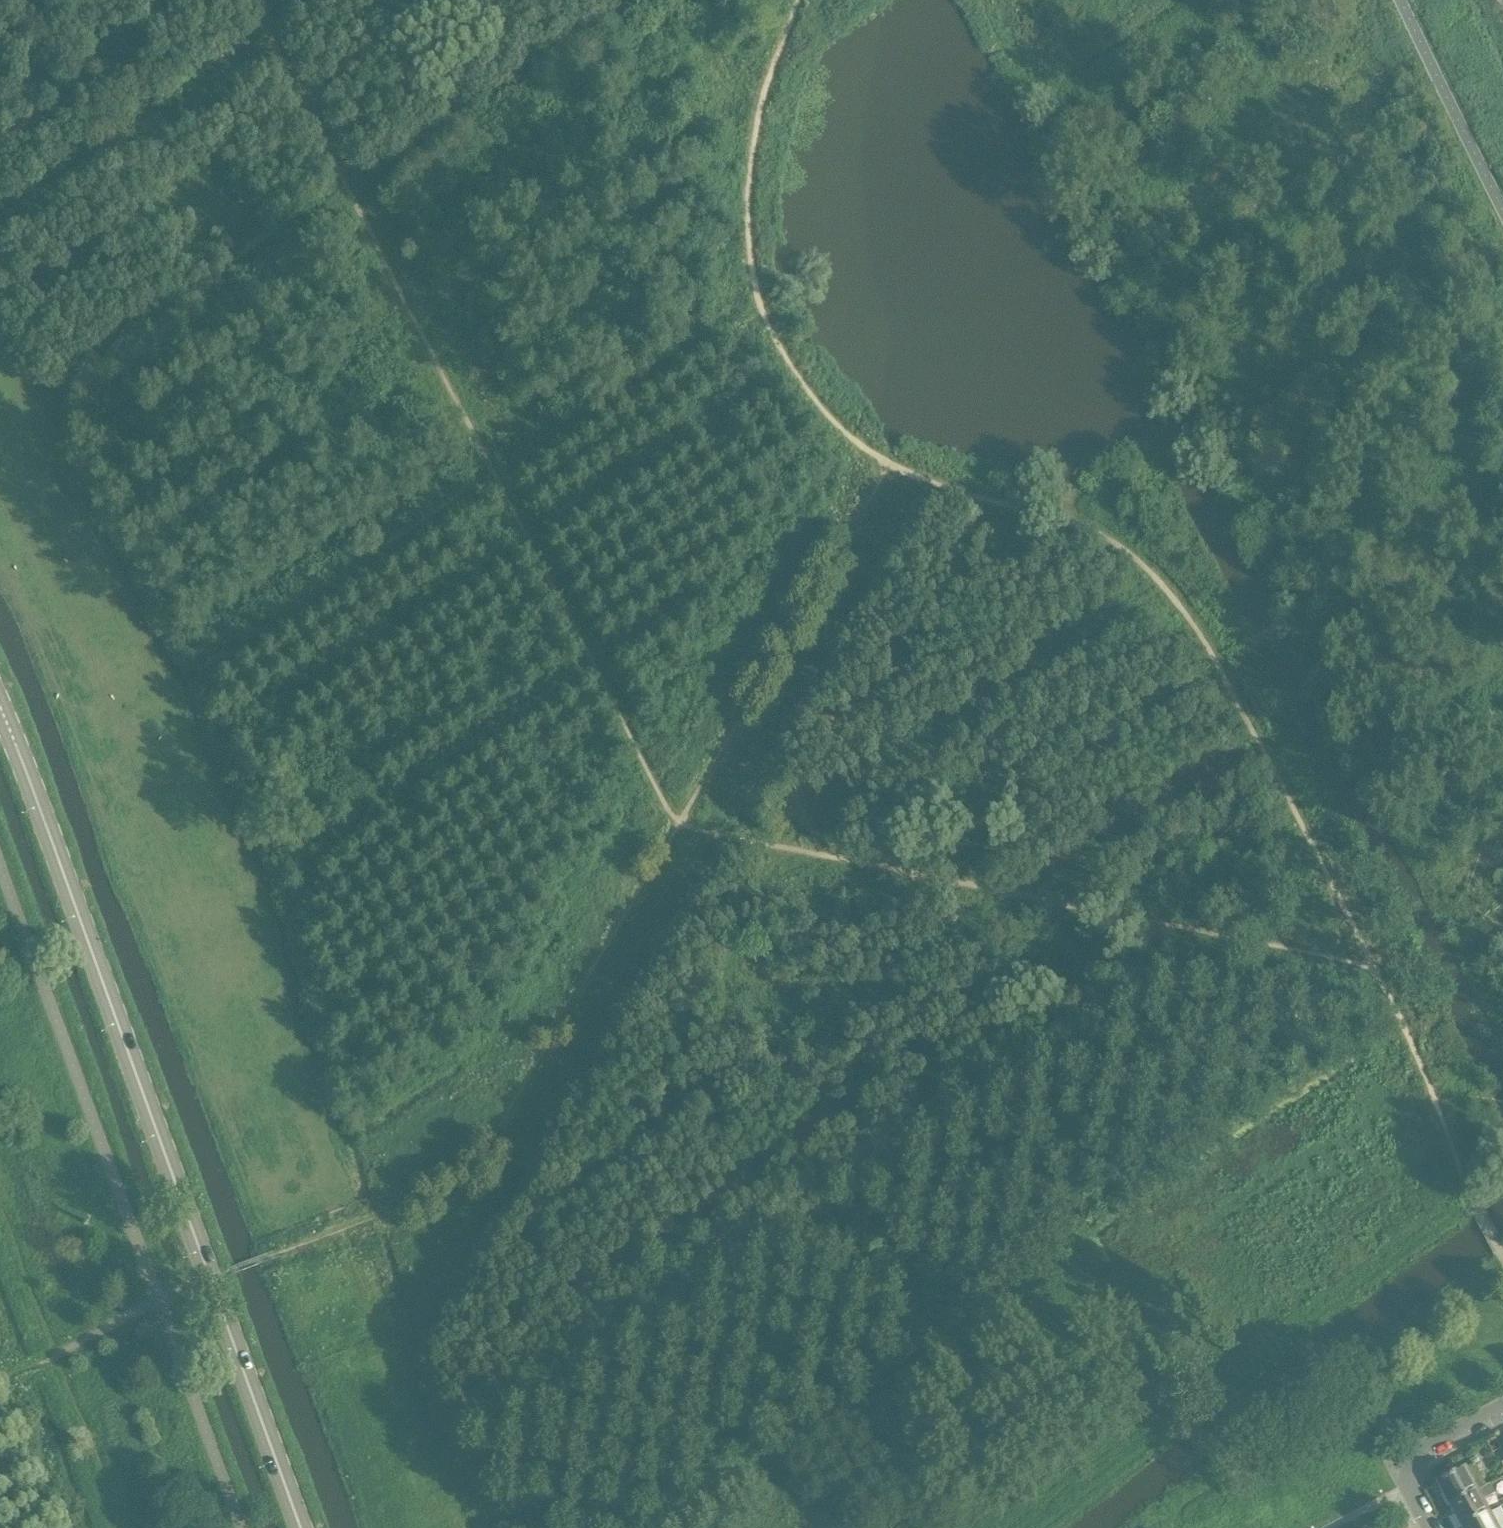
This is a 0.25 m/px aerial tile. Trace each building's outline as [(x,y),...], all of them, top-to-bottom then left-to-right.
[(1480,1492),(1467,1468),(1439,1483),(1452,1507),(1480,1492)] [(1480,1492),(1452,1507),(1463,1527),(1464,1527),(1491,1513),(1480,1492)] [(1491,1513),(1464,1527),(1499,1527),(1491,1513)]
